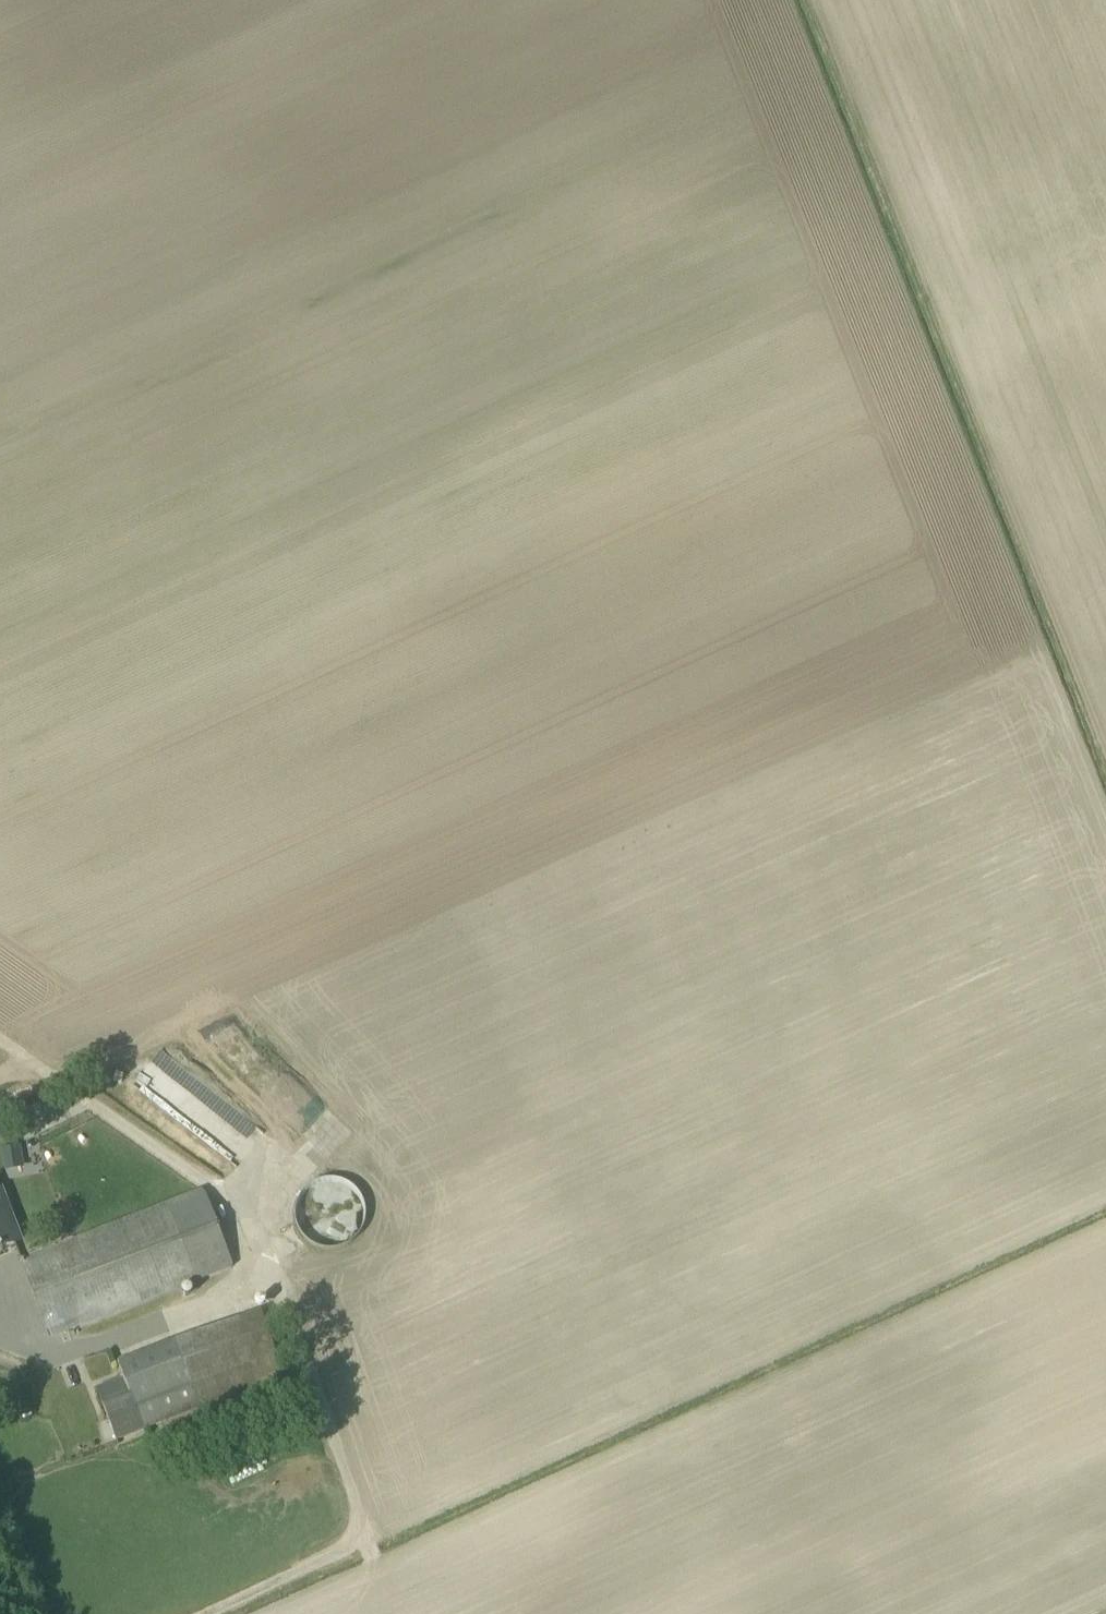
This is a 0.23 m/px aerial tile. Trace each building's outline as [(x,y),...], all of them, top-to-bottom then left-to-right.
[(24,1166),(23,1146),(4,1147),(5,1167),(24,1166)] [(363,1227),(365,1213),(363,1200),(355,1189),(344,1181),(331,1179),(318,1182),(306,1189),(299,1200),(296,1213),(299,1227),(306,1238),(318,1245),(331,1248),(344,1245),(355,1238),(363,1227)] [(16,1244),(3,1211),(8,1209),(1,1190),(0,1191),(0,1250),(16,1244)] [(202,1190),(21,1261),(50,1337),(232,1266),(202,1190)] [(97,1391),(117,1442),(284,1376),(259,1313),(174,1347),(173,1344),(118,1366),(124,1380),(97,1391)]
